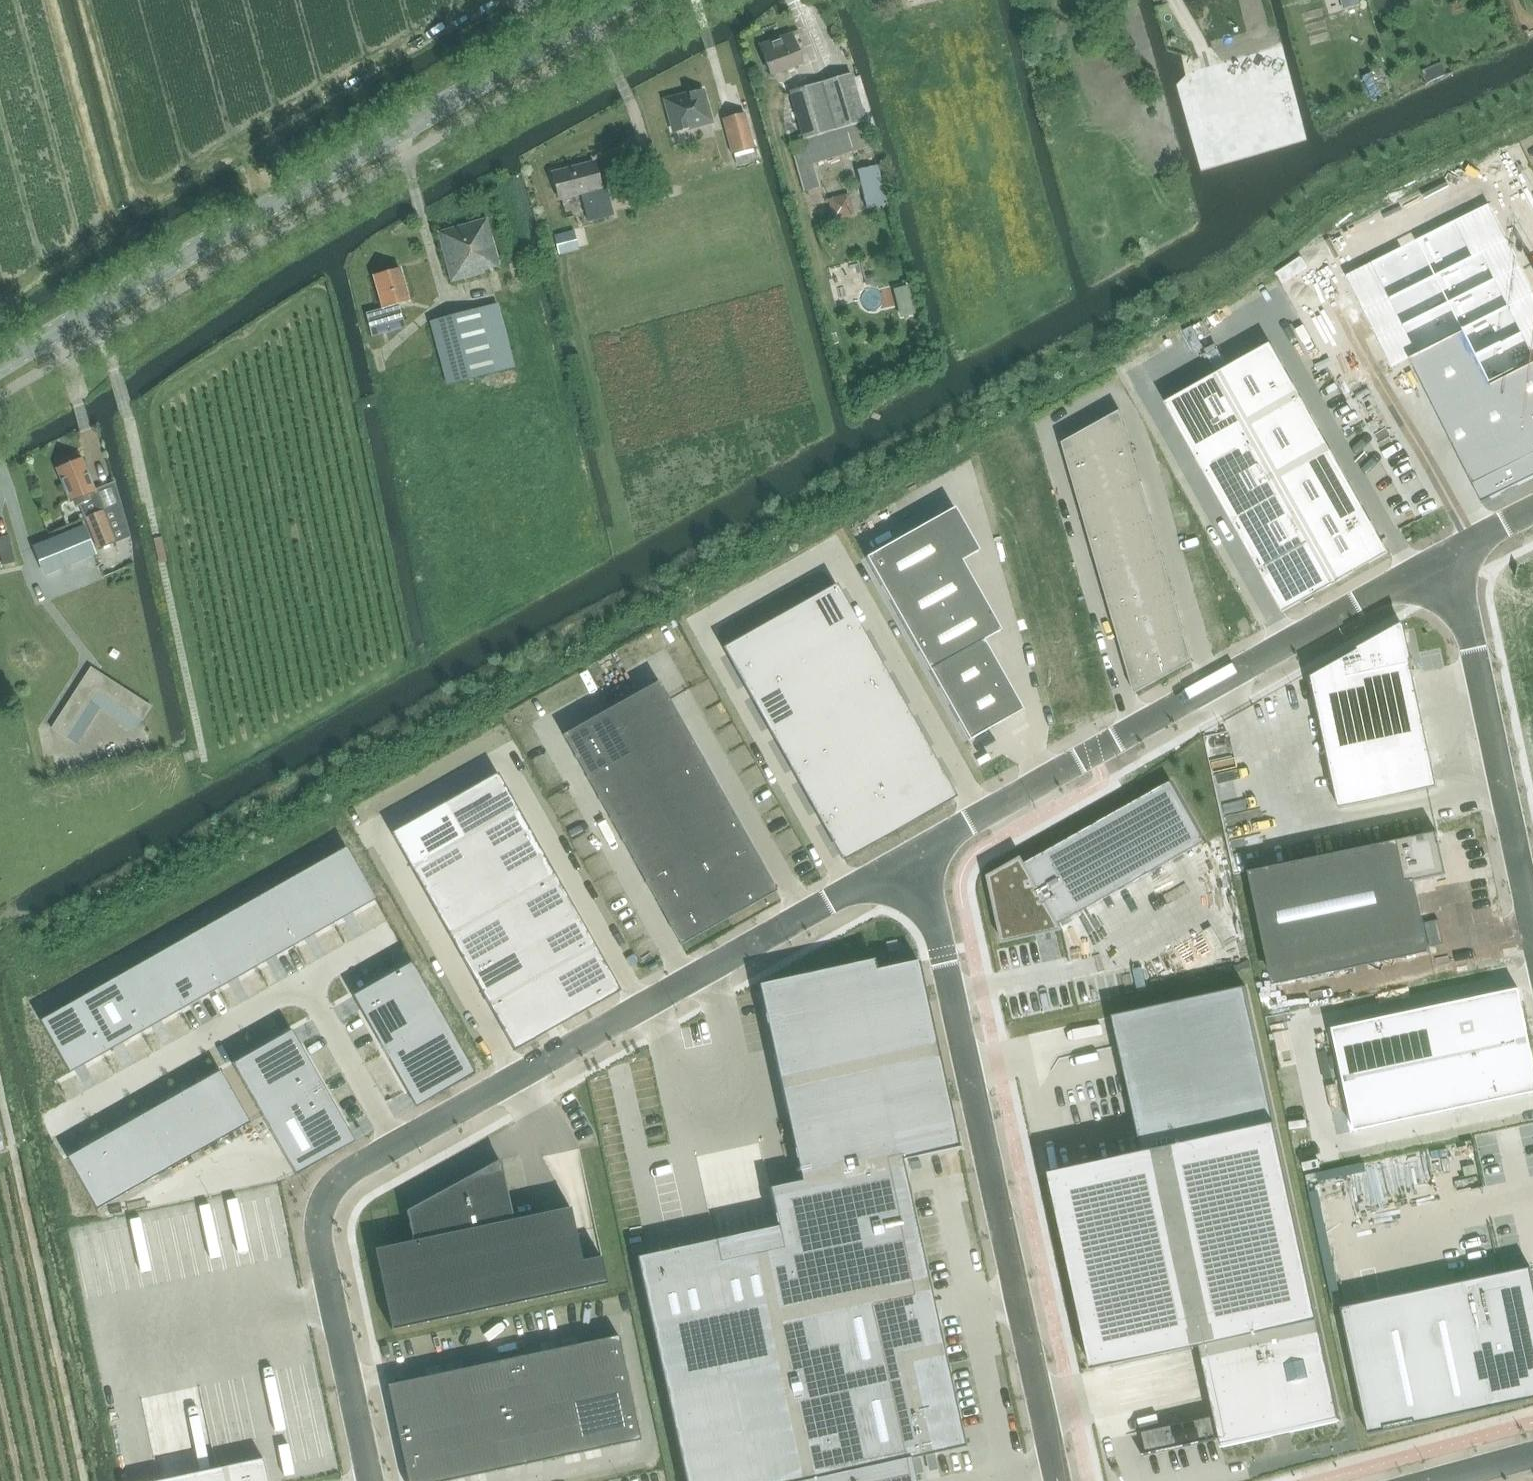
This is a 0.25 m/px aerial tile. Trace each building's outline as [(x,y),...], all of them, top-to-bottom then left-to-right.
[(771,75),(801,65),(791,34),(760,45),(771,75)] [(790,144),(796,167),(804,193),(818,189),(810,163),(871,146),(851,75),(790,92),(804,140),(790,144)] [(702,90),(670,99),(680,136),(713,128),(702,90)] [(745,114),(723,120),(732,154),(734,154),(736,163),(755,158),(753,149),(754,148),(745,114)] [(1148,128),(1141,131),(1150,149),(1157,145),(1148,128)] [(1218,141),(1201,146),(1202,148),(1205,159),(1221,155),(1218,143),(1218,141)] [(605,185),(599,187),(592,161),(551,173),(559,200),(581,193),(588,221),(613,214),(605,185)] [(877,166),(858,170),(863,191),(867,208),(886,204),(877,166)] [(831,186),(834,204),(854,202),(852,184),(831,186)] [(1337,276),(1386,371),(1409,359),(1460,334),(1465,331),(1478,358),(1492,385),(1532,364),(1532,302),(1483,202),(1337,276)] [(438,232),(448,271),(451,282),(485,272),(485,270),(499,267),(486,219),(438,232)] [(1098,226),(1091,228),(1092,232),(1095,242),(1103,239),(1110,237),(1107,227),(1099,230),(1098,226)] [(570,232),(554,237),(559,254),(575,250),(570,232)] [(382,310),(365,314),(369,329),(403,320),(399,304),(409,302),(400,269),(374,276),(382,310)] [(447,385),(492,372),(514,365),(497,304),(448,317),(429,323),(447,385)] [(1409,359),(1473,486),(1482,504),(1532,479),(1532,364),(1492,385),(1478,358),(1465,331),(1460,334),(1409,359)] [(1218,374),(1165,403),(1205,474),(1224,509),(1244,544),(1254,561),(1264,580),(1265,580),(1284,613),(1301,604),(1302,604),(1337,584),(1372,565),(1372,564),(1389,554),(1384,545),(1331,450),(1301,397),(1271,344),(1218,374)] [(83,418),(94,415),(87,393),(76,396),(83,418)] [(1120,412),(1063,444),(1068,463),(1079,499),(1089,536),(1100,572),(1111,609),(1121,645),(1130,675),(1134,690),(1135,694),(1164,678),(1179,670),(1178,670),(1192,662),(1191,657),(1191,656),(1183,628),(1172,591),(1162,555),(1151,518),(1141,482),(1130,445),(1120,412)] [(80,459),(56,469),(69,502),(72,500),(75,506),(80,504),(85,517),(97,546),(114,540),(123,536),(112,483),(94,492),(80,459)] [(954,507),(866,558),(890,601),(910,636),(929,671),(969,741),(1004,721),(1004,720),(1022,710),(1012,692),(1013,692),(1012,691),(983,640),(1001,631),(981,596),(962,561),(979,551),(954,507)] [(84,527),(34,547),(45,575),(95,555),(84,527)] [(14,562),(7,535),(0,536),(0,559),(1,565),(14,562)] [(780,617),(724,649),(748,691),(772,733),(795,775),(819,817),(843,860),(899,828),(954,797),(931,755),(907,713),(883,670),(859,628),(836,586),(780,617)] [(1359,651),(1312,678),(1340,809),(1438,788),(1411,661),(1413,661),(1412,656),(1410,657),(1403,627),(1363,649),(1362,647),(1358,649),(1359,651)] [(132,732),(140,719),(149,705),(89,665),(49,726),(81,747),(86,739),(81,736),(86,728),(92,731),(99,721),(93,717),(98,709),(132,732)] [(610,708),(562,735),(575,757),(586,777),(598,798),(610,819),(622,840),(633,861),(645,882),(657,903),(669,924),(681,945),(729,918),(777,891),(765,870),(753,849),(742,828),(730,807),(718,786),(706,765),(694,744),(683,723),(671,702),(659,681),(610,708)] [(502,768),(396,828),(520,1046),(624,988),(502,768)] [(1022,858),(988,877),(1002,942),(1062,929),(1060,925),(1206,843),(1172,783),(1026,865),(1022,858)] [(1438,833),(1250,873),(1271,975),(1426,942),(1428,954),(1430,953),(1415,882),(1430,879),(1447,875),(1440,844),(1439,845),(1437,836),(1438,836),(1438,833)] [(78,999),(40,1021),(70,1073),(108,1051),(146,1030),(184,1008),(223,986),(261,965),(299,943),(338,921),(376,900),(346,847),(308,869),(270,891),(231,912),(193,934),(155,956),(116,977),(78,999)] [(636,1258),(686,1480),(915,1480),(910,1459),(965,1447),(959,1421),(929,1285),(902,1160),(959,1147),(959,1144),(958,1145),(937,1050),(918,961),(876,970),(874,960),(758,985),(780,1084),(801,1181),(769,1188),(777,1227),(715,1240),(636,1258)] [(380,980),(352,996),(360,1010),(384,1052),(407,1094),(415,1108),(443,1092),(475,1074),(443,1018),(411,962),(380,980)] [(1143,1153),(1050,1173),(1093,1371),(1200,1347),(1222,1446),(1269,1436),(1270,1438),(1272,1437),(1272,1435),(1291,1431),(1292,1433),(1294,1432),(1293,1430),(1340,1420),(1341,1419),(1276,1124),(1246,987),(1113,1016),(1143,1153)] [(1329,1031),(1351,1133),(1532,1094),(1532,1086),(1513,992),(1329,1031)] [(264,1046),(232,1064),(264,1120),(295,1175),(327,1157),(355,1142),(347,1128),(323,1086),(299,1044),(291,1030),(264,1046)] [(105,1136),(67,1157),(97,1210),(135,1188),(173,1166),(211,1145),(250,1123),(220,1071),(182,1092),(144,1114),(105,1136)] [(413,1241),(374,1249),(392,1330),(607,1284),(601,1257),(581,1261),(570,1208),(512,1220),(500,1161),(415,1207),(412,1209),(411,1208),(406,1211),(413,1241)] [(1342,1308),(1369,1434),(1386,1431),(1385,1427),(1415,1420),(1416,1424),(1527,1401),(1526,1398),(1532,1396),(1532,1276),(1531,1268),(1497,1275),(1467,1281),(1452,1285),(1452,1289),(1380,1304),(1379,1300),(1342,1308)] [(387,1385),(398,1437),(407,1480),(450,1480),(467,1477),(525,1465),(583,1453),(641,1440),(629,1388),(618,1335),(560,1348),(502,1360),(444,1372),(387,1385)] [(158,1480),(268,1480),(263,1459),(158,1480)]
